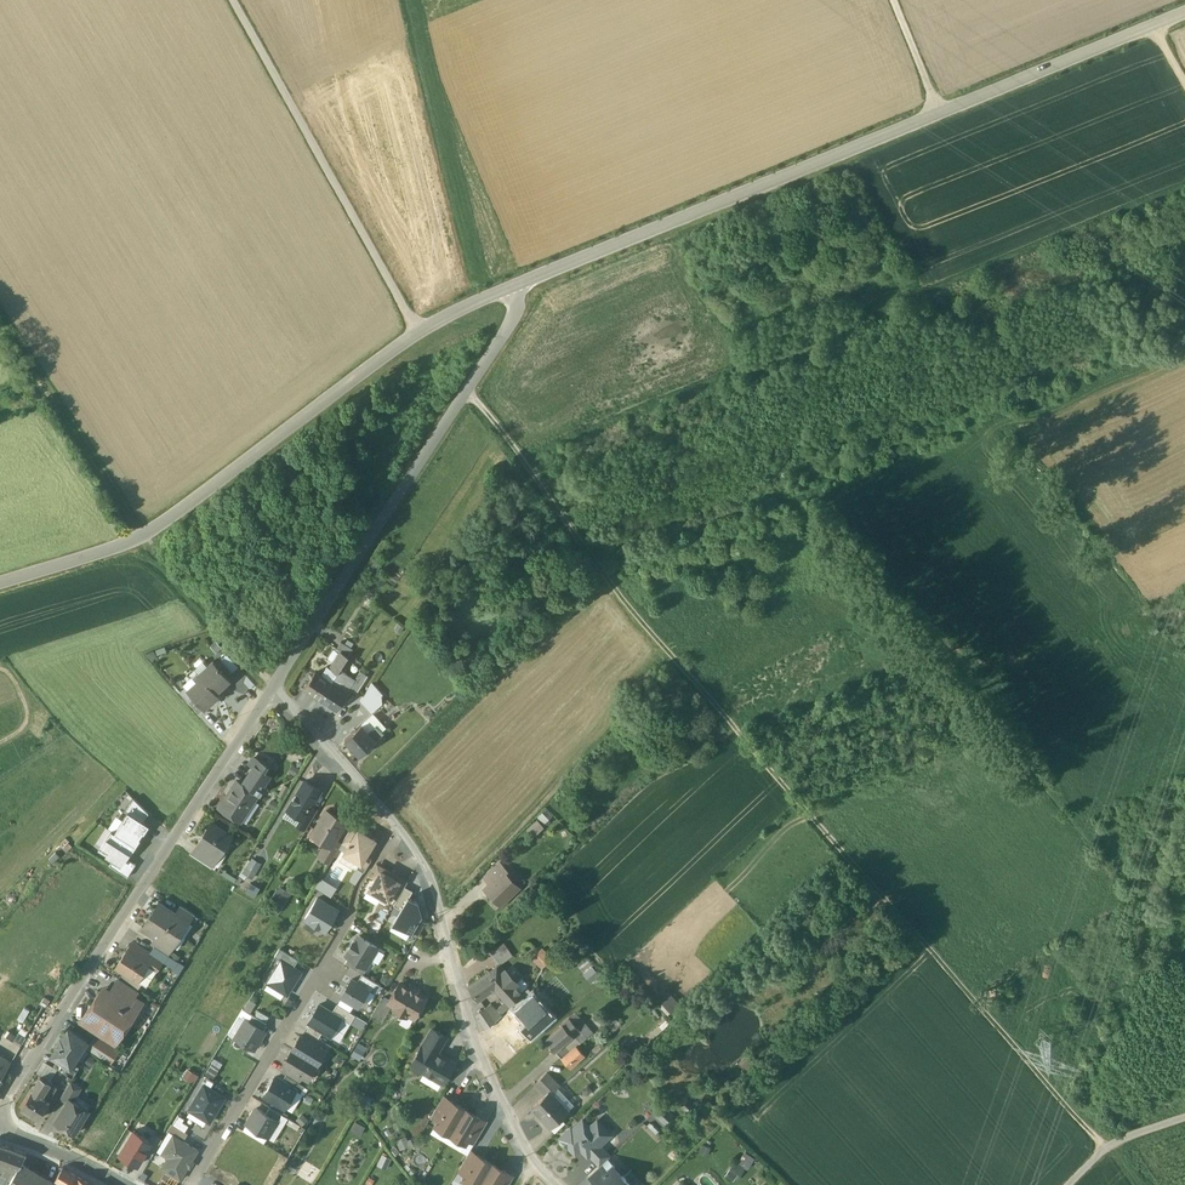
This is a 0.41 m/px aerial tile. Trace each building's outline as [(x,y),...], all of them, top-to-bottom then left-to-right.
[(341,642),(336,649),(341,652),(349,657),(353,650),(341,642)] [(341,652),(331,668),(339,673),(341,670),(349,657),(341,652)] [(233,670),(222,658),(216,663),(227,675),(233,670)] [(216,663),(214,660),(199,673),(202,676),(215,691),(230,678),(227,675),(216,663)] [(327,665),(320,675),(332,683),(339,673),(331,668),(327,665)] [(339,673),(332,683),(337,686),(345,673),(341,670),(339,673)] [(320,675),(315,672),(305,688),(322,699),(332,683),(320,675)] [(358,692),(368,676),(361,672),(355,679),(350,687),(358,692)] [(350,687),(355,679),(345,673),(337,686),(347,692),(350,687)] [(215,691),(202,676),(188,689),(194,696),(203,707),(204,707),(218,694),(215,691)] [(372,682),(360,701),(371,713),(382,703),(383,693),(372,682)] [(337,686),(332,683),(322,699),(338,710),(348,694),(337,686)] [(203,707),(194,696),(189,701),(199,713),(205,708),(204,707),(203,707)] [(386,727),(374,714),(373,714),(362,725),(368,732),(376,725),(382,731),(386,727)] [(362,725),(361,725),(345,739),(359,755),(376,741),(376,740),(368,732),(362,725)] [(376,725),(368,732),(376,740),(384,733),(382,731),(376,725)] [(266,765),(254,757),(250,764),(254,767),(255,766),(263,771),(266,765)] [(263,771),(255,766),(254,767),(249,775),(263,784),(269,775),(263,771)] [(263,784),(249,775),(243,784),(257,793),(263,784)] [(320,789),(305,780),(288,808),(302,817),(303,818),(310,806),(320,789)] [(243,784),(238,781),(221,807),(241,819),(257,793),(243,784)] [(128,812),(144,822),(149,814),(134,798),(126,810),(128,812)] [(317,810),(310,806),(303,818),(302,817),(298,824),(306,829),(317,810)] [(337,816),(326,810),(320,819),(318,822),(315,828),(321,832),(317,837),(328,843),(331,846),(335,840),(346,821),(337,816)] [(134,845),(136,847),(150,826),(144,822),(128,812),(115,833),(134,845)] [(231,834),(212,821),(196,846),(197,846),(215,858),(231,834)] [(349,845),(360,827),(354,824),(343,842),(349,845)] [(344,852),(361,863),(365,856),(377,838),(360,827),(349,845),(344,852)] [(125,858),(134,845),(115,833),(112,831),(102,846),(110,851),(107,856),(121,865),(125,858)] [(335,840),(331,846),(328,843),(320,856),(330,862),(341,843),(335,840)] [(215,858),(197,846),(191,855),(210,867),(215,858)] [(371,860),(365,856),(361,863),(358,869),(363,872),(371,860)] [(135,865),(125,858),(117,870),(128,877),(135,865)] [(261,865),(251,859),(243,873),(253,879),(261,865)] [(117,870),(121,865),(114,860),(110,866),(117,870)] [(377,863),(369,876),(376,879),(382,868),(383,867),(377,863)] [(503,872),(497,866),(496,866),(490,873),(490,872),(490,873),(496,879),(492,882),(490,885),(489,885),(486,889),(486,888),(486,889),(493,896),(500,903),(500,904),(501,903),(501,904),(501,903),(511,893),(511,894),(511,893),(517,887),(518,887),(517,887),(510,880),(510,879),(510,880),(503,872)] [(401,878),(382,868),(376,879),(370,888),(378,893),(377,896),(387,902),(391,895),(401,878)] [(321,876),(316,886),(331,895),(337,885),(321,876)] [(401,878),(391,895),(397,899),(405,886),(407,882),(401,878)] [(250,882),(245,890),(254,895),(259,887),(250,882)] [(394,904),(402,909),(410,897),(413,891),(405,886),(397,899),(394,904)] [(402,909),(394,923),(411,933),(412,932),(419,919),(422,916),(418,903),(410,897),(402,909)] [(326,930),(338,910),(318,898),(306,918),(326,930)] [(176,913),(158,901),(150,914),(182,935),(189,923),(186,921),(187,920),(176,913)] [(195,915),(181,906),(176,913),(187,920),(186,921),(189,923),(195,915)] [(182,935),(150,914),(142,927),(160,939),(170,946),(171,945),(174,947),(182,935)] [(426,923),(419,919),(412,932),(418,935),(426,923)] [(377,946),(359,935),(355,941),(353,940),(349,948),(350,949),(347,955),(349,957),(365,967),(377,946)] [(170,946),(160,939),(155,947),(168,955),(174,947),(171,945),(170,946)] [(592,946),(584,939),(580,943),(588,950),(592,946)] [(512,955),(503,942),(490,951),(499,964),(512,955)] [(162,960),(142,947),(137,955),(149,963),(149,964),(156,969),(162,960)] [(281,959),(294,967),(299,960),(280,948),(275,956),(281,959)] [(137,955),(128,949),(117,967),(138,980),(149,964),(149,963),(137,955)] [(551,959),(543,950),(534,959),(542,967),(551,959)] [(365,967),(349,957),(345,963),(362,973),(364,974),(367,968),(365,967)] [(584,971),(593,964),(588,958),(579,965),(584,971)] [(268,982),(288,994),(302,972),(294,967),(281,959),(268,982)] [(593,965),(584,973),(591,982),(600,974),(593,965)] [(521,993),(496,966),(469,986),(478,1000),(494,989),(508,1005),(512,1002),(521,993)] [(364,974),(362,973),(357,981),(368,988),(368,989),(376,993),(381,985),(364,974)] [(357,981),(352,978),(341,995),(358,1006),(368,989),(368,988),(357,981)] [(119,979),(108,996),(101,992),(82,1021),(111,1040),(137,1000),(133,997),(138,990),(119,979)] [(425,997),(400,982),(389,1001),(388,1002),(391,1004),(395,1006),(394,1008),(405,1015),(406,1013),(413,1017),(413,1016),(417,1016),(419,1012),(418,1008),(425,997)] [(660,999),(669,1010),(678,1001),(669,991),(660,999)] [(523,996),(521,993),(512,1002),(516,1006),(525,998),(524,997),(525,996),(524,995),(523,996)] [(551,1015),(531,993),(516,1006),(515,1007),(527,1021),(522,1026),(529,1034),(551,1015)] [(50,1000),(44,997),(40,1004),(46,1008),(50,1000)] [(382,997),(371,1016),(381,1022),(391,1004),(388,1002),(389,1001),(382,997)] [(319,1004),(308,1022),(311,1023),(322,1030),(340,1041),(350,1023),(332,1012),(319,1004)] [(338,1004),(332,1012),(350,1023),(355,1014),(338,1004)] [(495,1020),(487,1009),(476,1016),(484,1028),(495,1020)] [(250,1013),(247,1019),(263,1029),(267,1023),(250,1013)] [(578,1027),(570,1018),(563,1024),(573,1035),(579,1029),(578,1027)] [(235,1038),(254,1049),(266,1030),(263,1029),(247,1019),(235,1038)] [(322,1030),(311,1023),(306,1030),(318,1037),(322,1030)] [(573,1035),(563,1024),(545,1040),(555,1051),(573,1035)] [(446,1036),(432,1028),(424,1042),(438,1050),(446,1036)] [(69,1030),(62,1039),(60,1039),(57,1043),(58,1046),(52,1055),(58,1059),(70,1067),(73,1063),(87,1041),(69,1030)] [(318,1037),(306,1030),(303,1036),(320,1046),(324,1040),(318,1037)] [(303,1036),(301,1035),(292,1049),(317,1065),(326,1050),(320,1046),(303,1036)] [(438,1050),(424,1042),(411,1063),(412,1067),(421,1072),(425,1071),(443,1081),(454,1063),(436,1053),(438,1050)] [(576,1046),(562,1059),(570,1068),(584,1055),(576,1046)] [(317,1065),(292,1049),(283,1064),(285,1065),(302,1076),(308,1079),(317,1065)] [(0,1057),(0,1082),(11,1063),(0,1057)] [(70,1067),(58,1059),(54,1066),(72,1078),(79,1068),(73,1063),(70,1067)] [(205,1074),(213,1078),(222,1063),(214,1059),(205,1074)] [(302,1076),(285,1065),(281,1071),(286,1074),(299,1082),(302,1076)] [(198,1076),(189,1071),(184,1077),(193,1083),(198,1076)] [(547,1073),(536,1084),(546,1095),(550,1091),(553,1093),(560,1086),(547,1073)] [(299,1082),(286,1074),(282,1080),(296,1089),(301,1092),(305,1085),(299,1082)] [(47,1080),(40,1076),(32,1090),(50,1101),(59,1087),(47,1080)] [(282,1080),(275,1076),(264,1095),(285,1107),(286,1105),(288,1105),(291,1100),(291,1098),(296,1089),(282,1080)] [(210,1090),(214,1083),(208,1079),(204,1086),(210,1090)] [(83,1089),(71,1081),(59,1099),(68,1105),(71,1100),(74,1102),(83,1089)] [(210,1090),(204,1086),(188,1112),(210,1125),(225,1099),(210,1090)] [(50,1101),(32,1090),(21,1108),(40,1119),(50,1101)] [(553,1093),(550,1091),(546,1095),(532,1107),(550,1127),(568,1110),(553,1093)] [(442,1097),(431,1116),(437,1120),(448,1101),(442,1097)] [(74,1102),(71,1100),(68,1105),(57,1124),(75,1135),(90,1111),(74,1102)] [(465,1109),(449,1100),(448,1101),(437,1120),(434,1126),(450,1135),(465,1109)] [(693,1107),(687,1101),(681,1107),(688,1113),(693,1107)] [(248,1124),(268,1136),(278,1120),(267,1114),(257,1108),(248,1124)] [(267,1114),(278,1120),(282,1114),(271,1108),(267,1114)] [(663,1108),(656,1115),(664,1124),(672,1116),(663,1108)] [(465,1109),(450,1135),(464,1144),(468,1138),(479,1119),(480,1118),(465,1109)] [(171,1124),(188,1134),(193,1125),(176,1115),(171,1124)] [(594,1129),(584,1118),(573,1128),(572,1127),(561,1137),(562,1138),(561,1141),(566,1146),(569,1146),(576,1153),(583,1147),(589,1154),(600,1144),(612,1134),(602,1124),(597,1128),(594,1128),(594,1129)] [(486,1123),(479,1119),(468,1138),(475,1142),(486,1123)] [(188,1134),(171,1124),(167,1132),(173,1135),(183,1141),(188,1134)] [(120,1155),(138,1165),(145,1154),(152,1142),(134,1131),(120,1155)] [(183,1141),(173,1135),(166,1146),(173,1150),(162,1169),(180,1180),(198,1150),(183,1141)] [(152,1142),(145,1154),(151,1158),(162,1140),(156,1136),(152,1142)] [(600,1144),(589,1154),(600,1165),(601,1163),(611,1155),(600,1144)] [(0,1145),(0,1164),(7,1166),(16,1151),(0,1145)] [(401,1153),(395,1145),(390,1149),(395,1158),(401,1153)] [(737,1182),(754,1156),(744,1150),(727,1175),(737,1182)] [(16,1151),(7,1166),(17,1170),(20,1164),(26,1155),(16,1151)] [(469,1152),(458,1170),(465,1174),(476,1155),(469,1152)] [(462,1179),(472,1184),(479,1184),(492,1163),(476,1154),(476,1155),(465,1174),(462,1179)] [(479,1184),(499,1184),(506,1173),(507,1172),(492,1163),(479,1184)] [(600,1165),(588,1176),(594,1181),(607,1169),(601,1163),(600,1165)] [(8,1184),(30,1184),(37,1174),(20,1164),(17,1170),(8,1184)] [(607,1169),(594,1181),(597,1184),(632,1184),(612,1164),(607,1169)] [(52,1184),(68,1184),(74,1175),(62,1168),(53,1183),(52,1184)] [(499,1184),(508,1184),(513,1177),(506,1173),(499,1184)] [(30,1184),(52,1184),(53,1183),(37,1174),(30,1184)] [(68,1184),(92,1184),(74,1175),(68,1184)]
